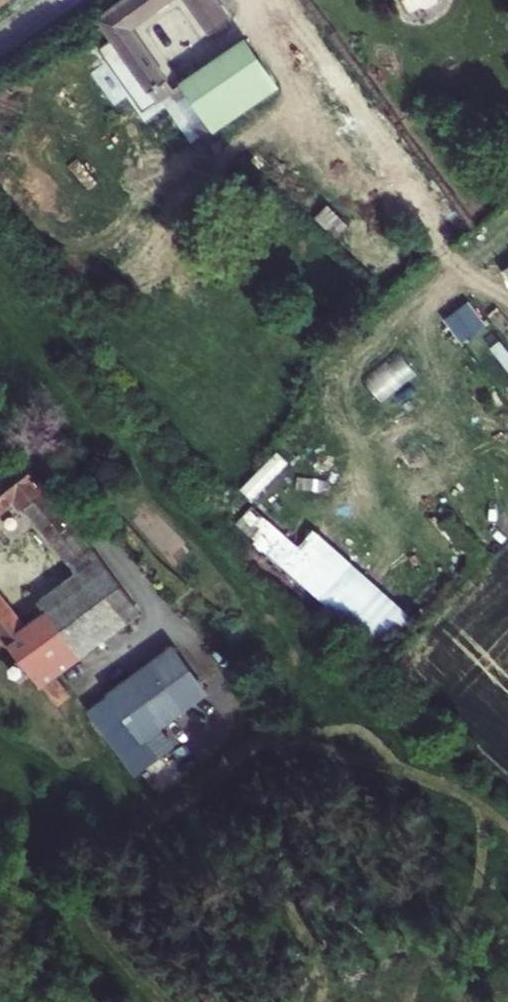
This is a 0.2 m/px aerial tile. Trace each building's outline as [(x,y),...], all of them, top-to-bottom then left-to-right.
[(167,102),(187,90),(142,26),(181,0),(128,0),(107,14),(124,38),(167,102)] [(218,35),(239,21),(225,0),(194,0),(218,35)] [(432,0),(395,0),(401,10),(415,3),(418,9),(432,0)] [(255,43),(195,82),(216,111),(228,128),(286,90),(255,43)] [(216,111),(203,119),(223,148),(236,140),(228,128),(216,111)] [(471,298),(446,318),(464,341),(489,322),(471,298)] [(373,375),(382,390),(415,370),(406,355),(373,375)] [(0,470),(0,503),(25,485),(32,494),(46,483),(22,453),(0,470)] [(57,498),(34,514),(65,556),(89,540),(57,498)] [(333,543),(301,579),(378,649),(410,614),(333,543)] [(22,661),(54,701),(67,691),(51,671),(138,606),(96,550),(24,603),(52,638),(22,661)] [(22,661),(52,638),(24,603),(14,610),(0,591),(0,632),(22,661)] [(196,690),(164,647),(85,706),(132,770),(150,756),(136,735),(196,690)] [(147,771),(171,792),(195,766),(171,744),(147,771)]
